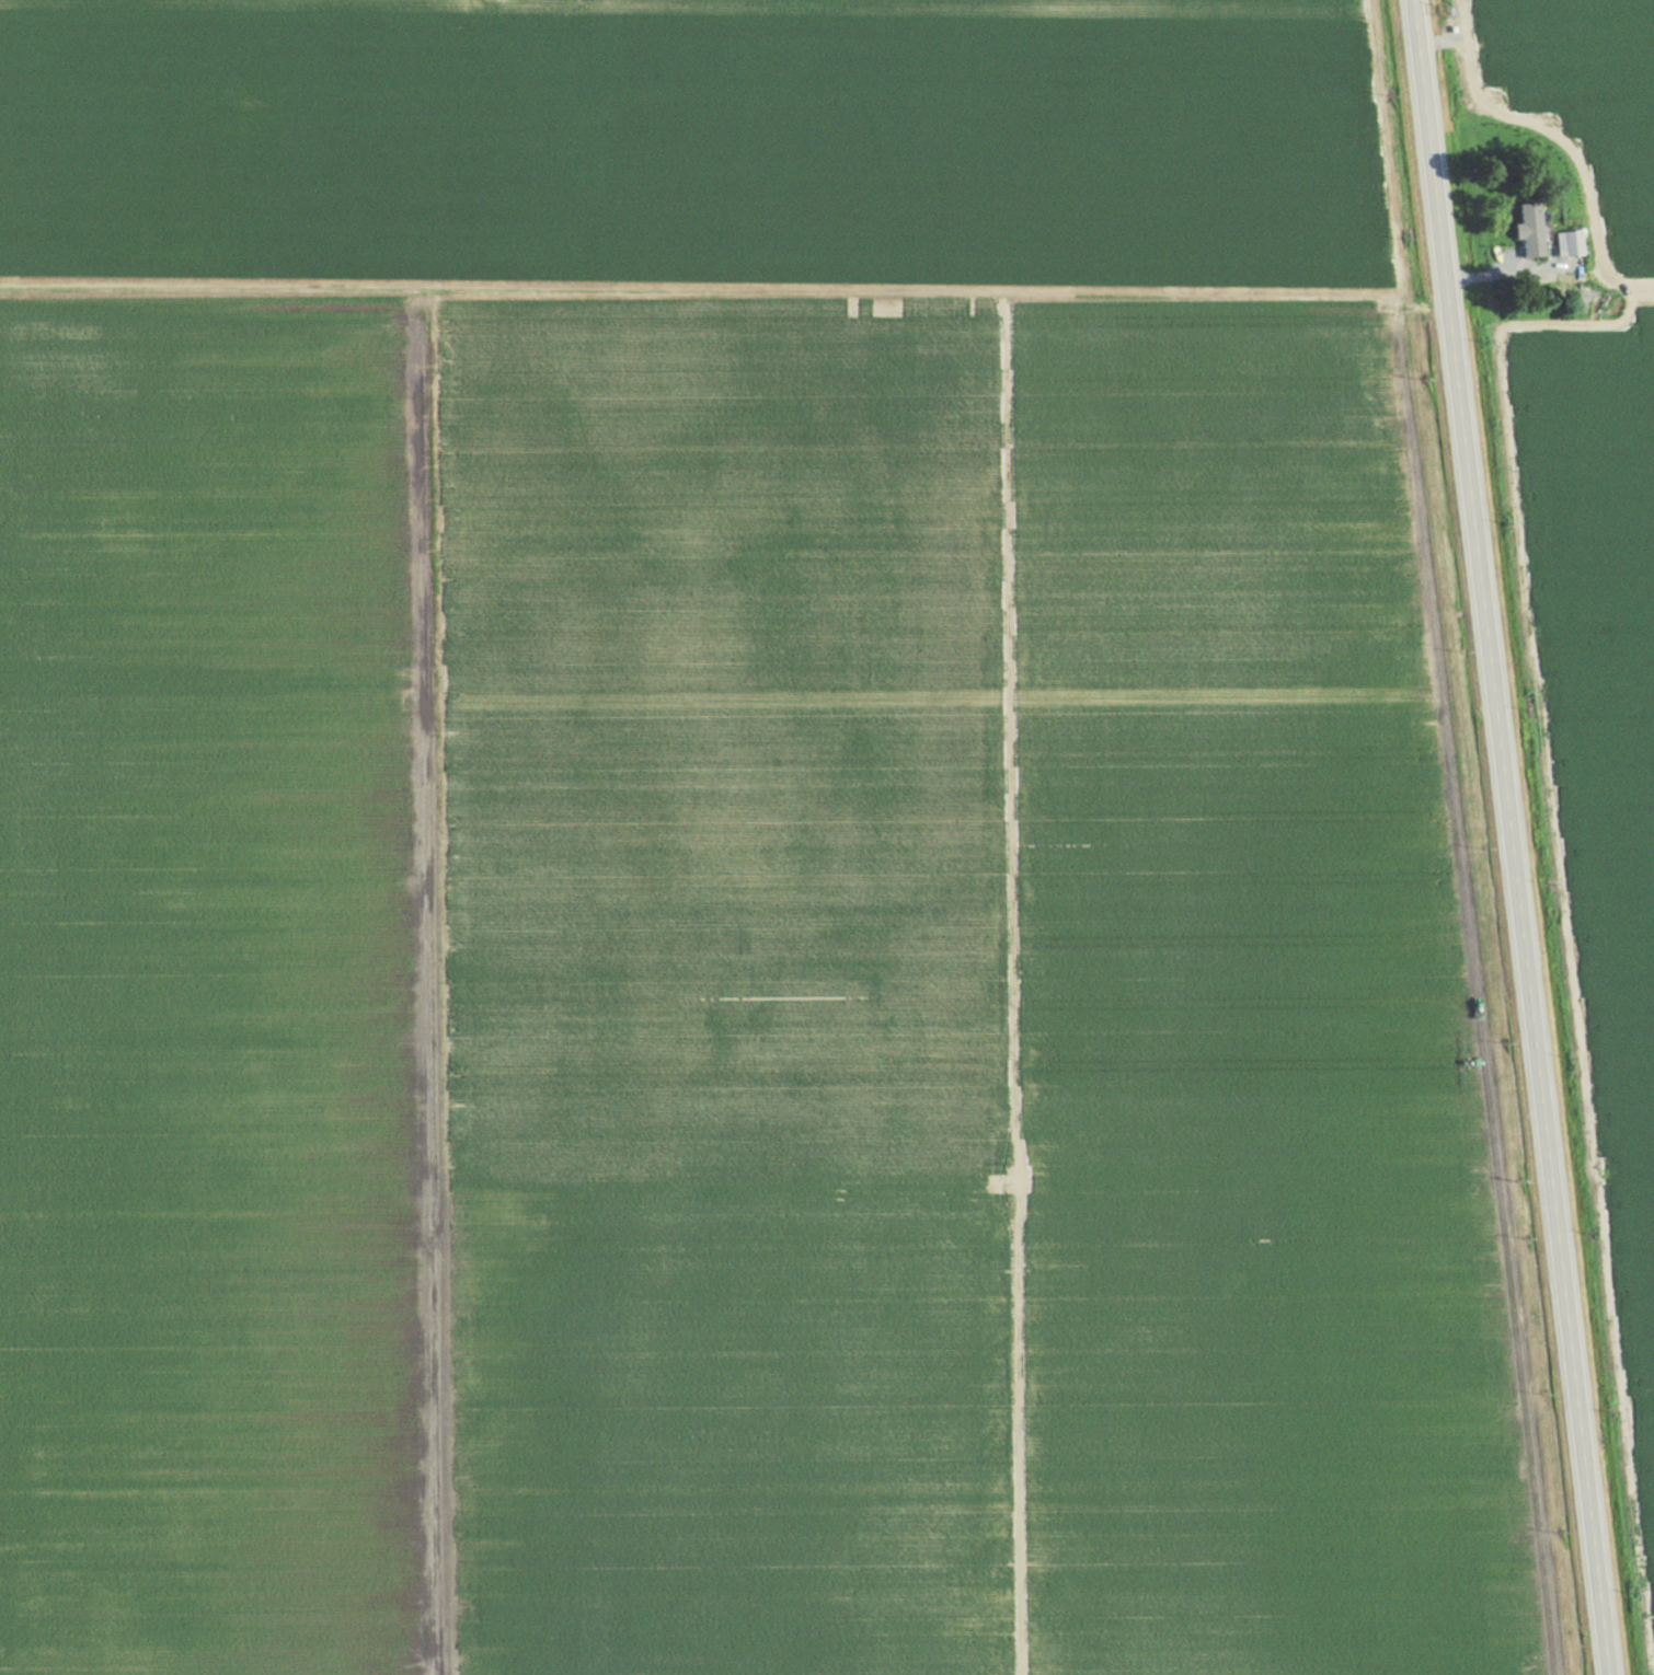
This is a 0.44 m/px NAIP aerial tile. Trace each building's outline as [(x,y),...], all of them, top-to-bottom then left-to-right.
[(1514,225),(1515,241),(1523,240),(1524,258),(1543,257),(1540,204),(1519,205),(1520,225),(1514,225)] [(1556,233),(1557,256),(1582,255),(1582,233),(1556,233)]
